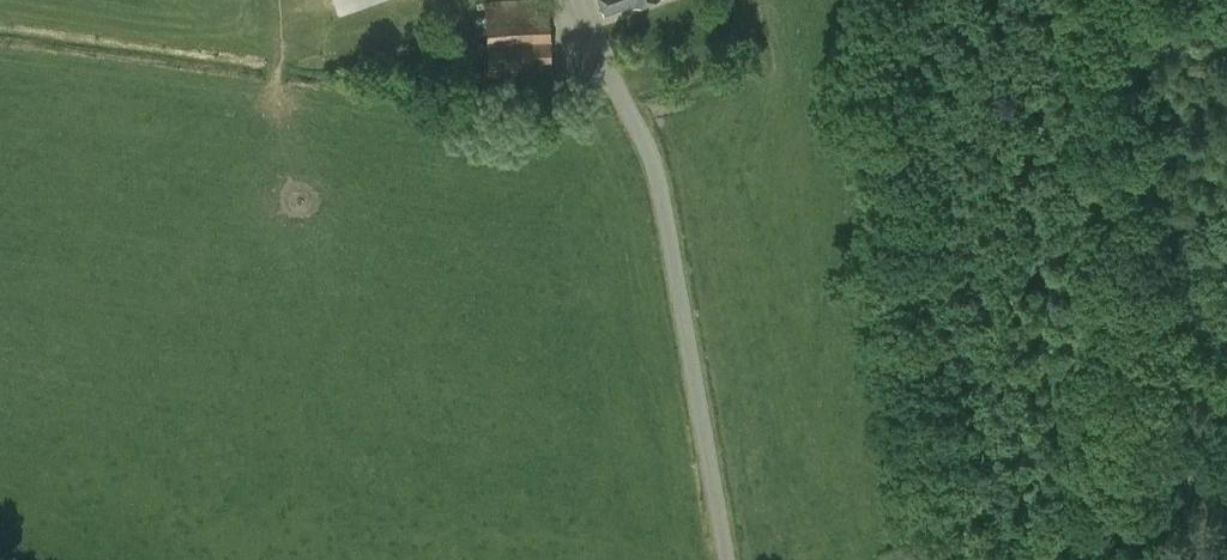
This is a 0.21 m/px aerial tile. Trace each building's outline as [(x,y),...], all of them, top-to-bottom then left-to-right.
[(549,0),(505,0),(485,1),(488,76),(522,74),(523,95),(553,94),(552,72),(549,0)] [(604,9),(628,0),(601,0),(604,9)]
